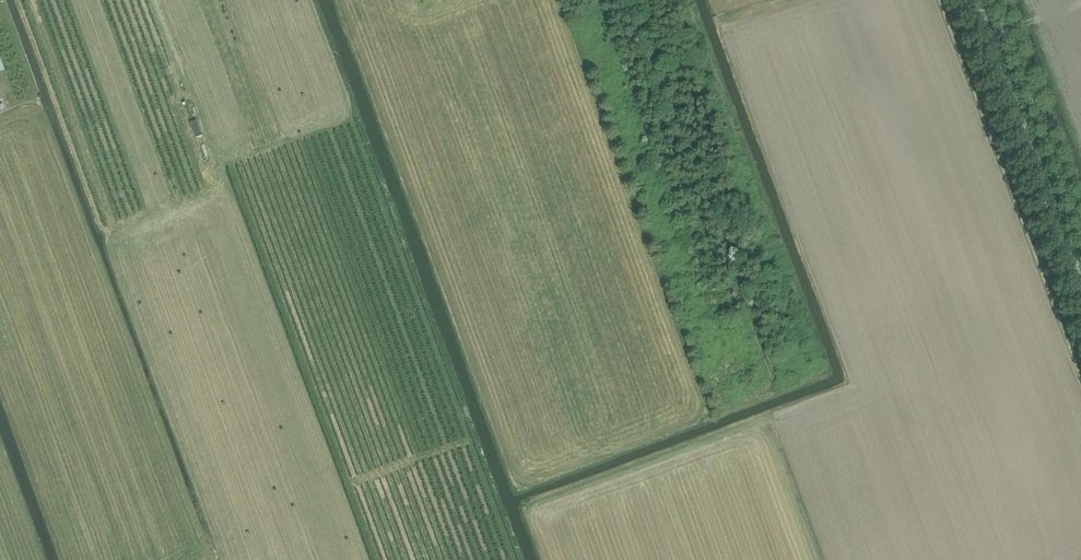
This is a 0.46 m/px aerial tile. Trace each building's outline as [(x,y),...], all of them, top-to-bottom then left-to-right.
[(195,112),(176,115),(177,121),(196,118),(195,112)]
